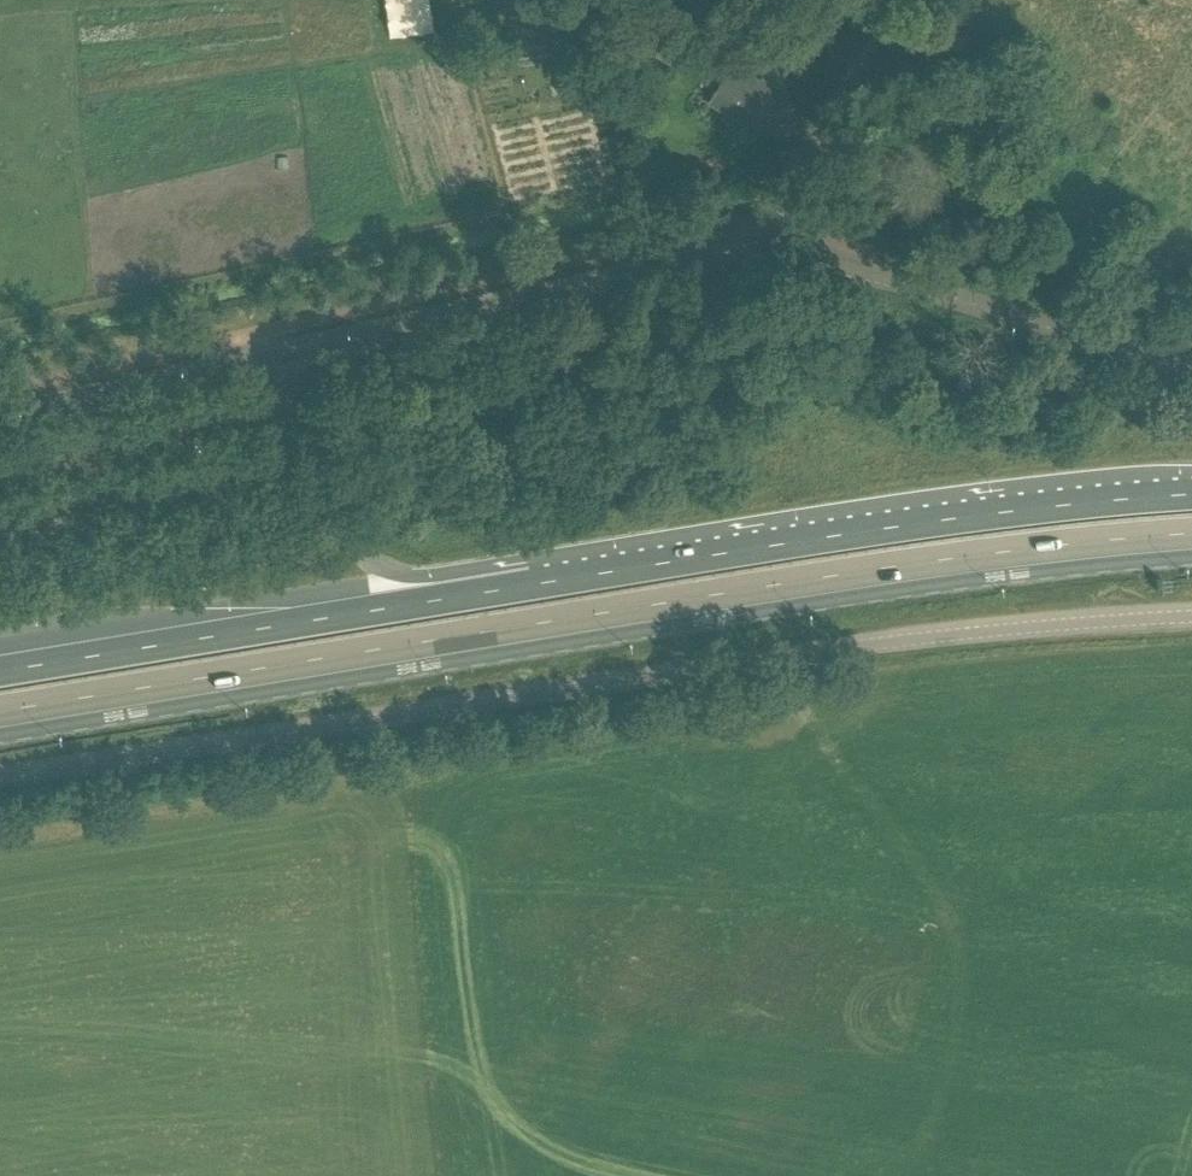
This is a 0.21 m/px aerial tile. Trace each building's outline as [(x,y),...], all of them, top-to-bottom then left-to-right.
[(432,33),(431,0),(386,0),(387,35),(432,33)] [(709,103),(761,134),(765,127),(779,135),(788,133),(793,124),(791,114),(777,106),(784,95),(763,82),(761,84),(732,66),(709,103)]
